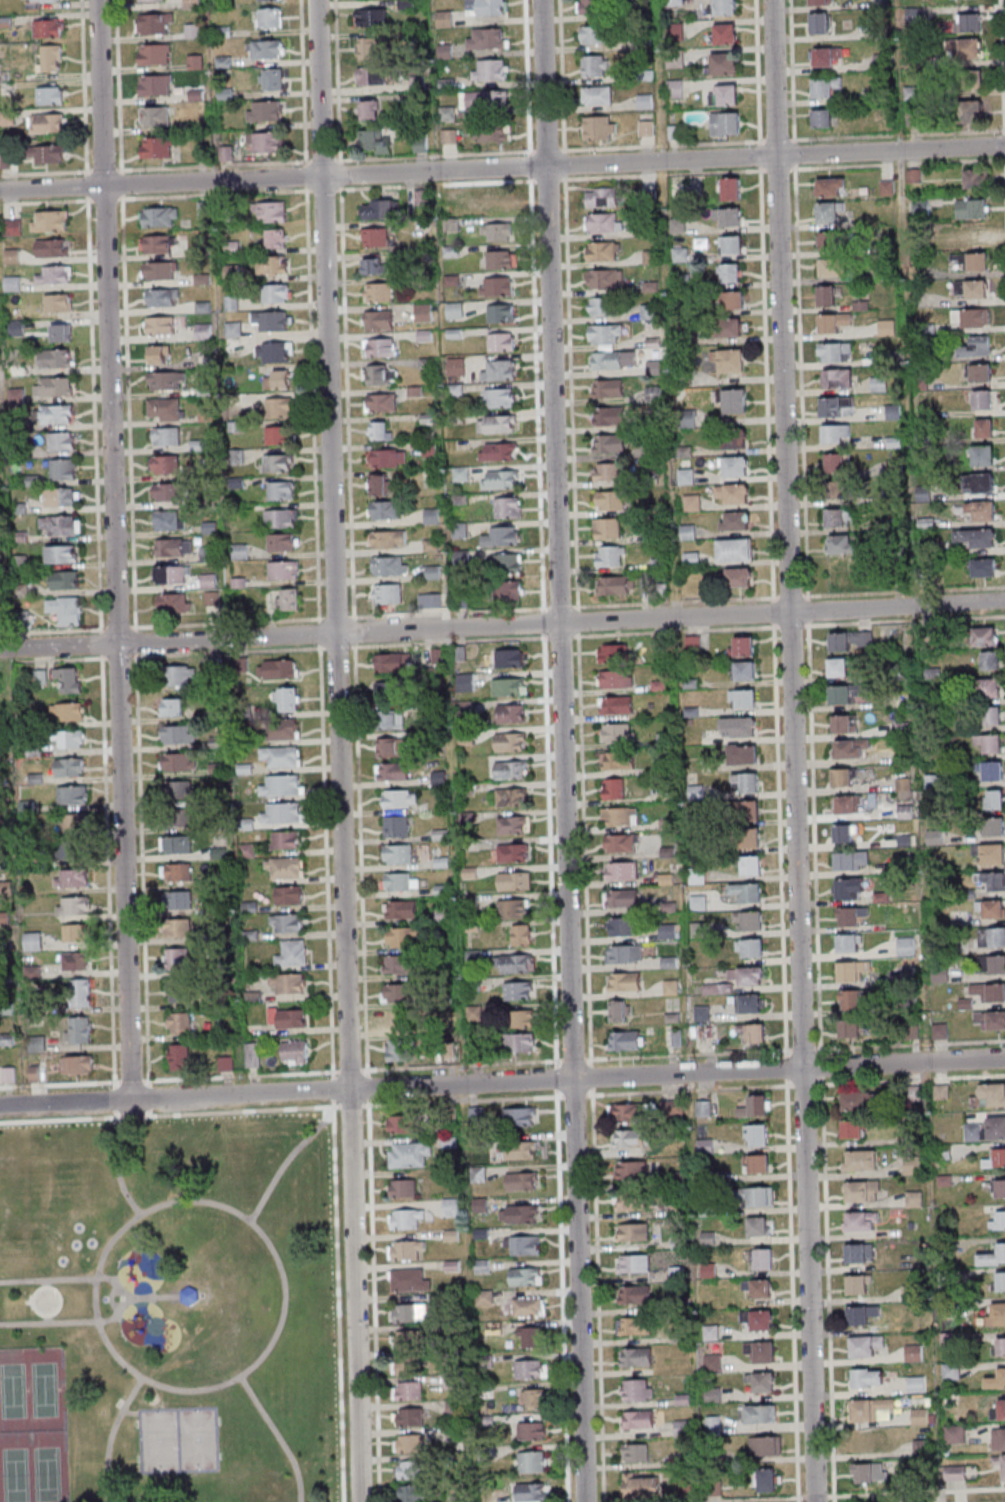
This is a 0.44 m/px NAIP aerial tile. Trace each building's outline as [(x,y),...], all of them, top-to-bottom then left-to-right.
[(24,12),(24,0),(59,0),(59,1),(56,1),(56,4),(39,4),(39,12),(24,12)] [(182,9),(198,9),(197,0),(182,0),(182,9)] [(397,10),(396,0),(411,0),(412,9),(397,10)] [(465,17),(464,0),(502,0),(503,16),(476,18),(476,16),(465,17)] [(581,4),(580,0),(613,0),(614,7),(607,8),(607,15),(579,16),(578,4),(581,4)] [(710,8),(710,0),(735,0),(735,19),(713,19),(713,17),(705,18),(705,8),(710,8)] [(809,9),(827,8),(831,5),(831,0),(809,0),(809,9)] [(354,10),(385,8),(386,27),(357,29),(357,19),(354,19),(354,10)] [(921,8),(922,25),(905,25),(904,9),(921,8)] [(259,10),(279,10),(279,29),(256,30),(256,22),(259,22),(259,10)] [(450,11),(451,28),(435,28),(434,12),(450,11)] [(137,16),(172,14),(172,23),(165,24),(165,35),(140,37),(140,34),(136,34),(135,28),(139,28),(139,23),(136,23),(136,19),(137,19),(137,16)] [(979,15),(980,35),(961,36),(961,35),(952,35),(952,23),(957,23),(956,16),(979,15)] [(809,17),(826,16),(826,18),(829,18),(830,32),(827,32),(827,37),(810,38),(809,17)] [(10,29),(0,29),(0,18),(9,17),(10,29)] [(32,23),(43,22),(43,20),(57,20),(57,24),(63,24),(63,32),(60,32),(60,40),(33,40),(32,23)] [(681,24),(682,42),(666,42),(665,25),(681,24)] [(183,26),(183,40),(199,39),(198,25),(183,26)] [(213,27),(213,38),(229,38),(229,26),(213,27)] [(711,27),(734,26),(735,37),(736,38),(736,43),(734,46),(734,47),(714,48),(714,45),(708,45),(708,37),(713,37),(713,34),(711,34),(711,27)] [(872,26),(872,40),(886,40),(886,26),(872,26)] [(579,28),(614,27),(614,38),(606,38),(607,46),(582,47),(582,43),(580,43),(579,28)] [(471,39),(471,30),(500,29),(500,31),(502,33),(502,39),(501,40),(501,41),(504,41),(504,50),(472,51),(472,50),(465,51),(465,40),(471,39)] [(634,37),(635,50),(650,50),(649,37),(634,37)] [(357,40),(383,39),(384,53),(375,53),(375,60),(358,61),(357,40)] [(246,45),(250,45),(250,42),(280,41),(280,57),(278,57),(278,60),(251,61),(250,52),(247,52),(246,45)] [(944,42),(959,41),(959,43),(979,42),(980,52),(982,52),(983,59),(980,60),(980,62),(959,63),(959,61),(952,62),(951,53),(945,54),(944,42)] [(450,44),(450,58),(436,59),(435,44),(450,44)] [(139,47),(139,54),(137,54),(138,67),(167,66),(166,54),(169,54),(169,46),(139,47)] [(40,47),(60,47),(60,61),(58,61),(58,73),(40,74),(40,47)] [(807,53),(812,53),(812,52),(829,51),(829,49),(841,49),(841,60),(832,61),(832,70),(814,71),(814,69),(811,69),(811,61),(808,61),(807,53)] [(681,51),(682,69),(665,70),(664,52),(681,51)] [(872,56),(873,71),(887,70),(886,55),(872,56)] [(200,56),(201,70),(186,71),(186,57),(200,56)] [(710,57),(710,66),(702,67),(702,77),(710,77),(710,79),(736,78),(735,77),(737,75),(737,70),(735,68),(735,56),(710,57)] [(213,57),(214,69),(229,69),(229,57),(213,57)] [(602,57),(579,57),(580,79),(603,79),(603,71),(607,71),(607,62),(602,62),(602,57)] [(475,71),(475,61),(502,60),(502,67),(504,67),(504,81),(476,82),(476,81),(470,81),(470,71),(475,71)] [(356,69),(385,68),(385,87),(359,87),(359,84),(356,84),(356,69)] [(263,77),(257,77),(258,85),(263,85),(263,93),(282,92),(281,70),(262,71),(263,77)] [(650,70),(651,82),(636,83),(635,71),(650,70)] [(981,74),(982,92),(960,93),(959,75),(981,74)] [(139,78),(170,76),(170,84),(167,84),(167,97),(138,99),(137,85),(139,85),(139,78)] [(408,77),(408,90),(423,90),(423,76),(408,77)] [(451,78),(452,90),(438,90),(437,79),(451,78)] [(811,83),(827,82),(827,79),(840,78),(841,90),(831,90),(831,101),(812,102),(811,83)] [(681,81),(681,99),(666,100),(665,82),(681,81)] [(712,88),(736,87),(736,109),(718,109),(717,95),(712,95),(712,88)] [(903,88),(903,102),(918,102),(918,87),(903,88)] [(580,89),(610,88),(610,106),(584,107),(584,106),(580,106),(580,89)] [(35,89),(35,106),(62,106),(61,92),(59,92),(59,89),(35,89)] [(231,100),(231,89),(215,89),(215,101),(231,100)] [(201,90),(201,102),(188,103),(187,91),(201,90)] [(464,93),(465,111),(506,110),(506,92),(464,93)] [(636,95),(636,111),(651,110),(650,94),(636,95)] [(358,103),(358,123),(376,122),(375,102),(358,103)] [(251,104),(251,113),(245,113),(245,124),(279,123),(279,116),(282,116),(282,108),(278,108),(278,103),(251,104)] [(980,104),(980,123),(956,124),(956,113),(950,114),(949,105),(980,104)] [(453,107),(454,121),(438,122),(438,108),(453,107)] [(139,109),(167,108),(168,127),(142,128),(142,125),(139,126),(139,124),(138,124),(138,119),(139,119),(139,118),(138,117),(138,113),(139,112),(139,109)] [(12,111),(0,111),(0,126),(12,125),(12,111)] [(812,114),(812,131),(831,131),(831,127),(836,127),(835,118),(830,118),(830,113),(812,114)] [(709,115),(738,114),(739,138),(709,139),(709,115)] [(29,115),(62,115),(62,133),(29,134),(29,115)] [(582,120),(607,118),(608,126),(614,125),(614,136),(608,136),(609,142),(583,143),(583,142),(581,141),(581,135),(583,132),(582,120)] [(637,122),(637,138),(652,138),(652,121),(637,122)] [(172,125),(172,134),(187,133),(186,124),(172,125)] [(477,130),(476,125),(504,124),(504,133),(507,135),(508,140),(505,142),(478,143),(478,139),(471,139),(471,130),(477,130)] [(666,128),(676,128),(677,142),(667,142),(666,128)] [(455,129),(456,144),(439,145),(439,130),(455,129)] [(357,133),(380,132),(380,138),(388,138),(389,156),(375,156),(375,153),(358,154),(357,133)] [(245,134),(283,133),(283,155),(252,156),(252,146),(245,146),(245,134)] [(411,133),(412,154),(426,153),(424,133),(411,133)] [(142,140),(142,147),(139,147),(140,161),(169,159),(169,148),(173,147),(172,139),(142,140)] [(62,147),(62,162),(59,162),(59,165),(34,166),(34,158),(26,159),(26,150),(34,149),(34,148),(62,147)] [(194,147),(195,161),(204,161),(204,147),(194,147)] [(230,147),(231,162),(217,163),(216,148),(230,147)] [(8,155),(0,155),(0,170),(8,170),(8,155)] [(904,168),(904,183),(919,182),(918,168),(904,168)] [(961,168),(978,168),(979,172),(981,172),(982,186),(962,187),(961,168)] [(719,176),(720,199),(738,198),(737,175),(719,176)] [(814,178),(815,184),(813,184),(813,186),(812,187),(812,192),(814,193),(814,195),(836,194),(836,185),(842,185),(841,176),(814,178)] [(877,180),(878,195),(891,194),(891,180),(877,180)] [(667,183),(682,183),(682,197),(668,198),(667,183)] [(441,187),(441,204),(457,204),(457,187),(441,187)] [(591,187),(614,187),(614,206),(583,207),(582,191),(592,190),(591,187)] [(412,190),(412,205),(426,205),(426,190),(412,190)] [(653,190),(653,205),(639,205),(638,190),(653,190)] [(475,201),(468,201),(469,212),(505,210),(504,200),(508,200),(507,191),(474,193),(475,201)] [(953,200),(967,199),(967,198),(983,197),(983,217),(968,217),(968,218),(954,218),(953,200)] [(367,200),(389,198),(389,201),(395,201),(396,209),(389,209),(390,217),(360,219),(359,205),(367,204),(367,200)] [(910,198),(926,198),(927,216),(911,217),(910,198)] [(812,205),(814,203),(814,201),(834,200),(834,202),(841,202),(841,211),(834,211),(835,216),(837,216),(837,221),(815,221),(815,213),(813,211),(812,205)] [(195,201),(195,217),(205,217),(205,201),(195,201)] [(248,203),(254,203),(254,202),(282,201),(282,209),(283,209),(284,221),(255,222),(254,211),(248,212),(248,203)] [(710,208),(718,207),(718,206),(738,205),(739,223),(716,225),(716,217),(711,217),(710,208)] [(142,211),(142,207),(170,206),(170,207),(175,207),(176,217),(171,218),(171,226),(140,227),(140,211),(142,211)] [(218,206),(219,222),(229,221),(229,206),(218,206)] [(34,210),(34,220),(28,221),(28,232),(63,231),(62,216),(65,216),(65,209),(34,210)] [(584,213),(613,212),(614,222),(620,222),(620,231),(614,231),(614,232),(588,233),(588,230),(585,230),(584,213)] [(682,217),(683,232),(668,233),(667,218),(682,217)] [(440,219),(441,232),(456,231),(455,218),(440,219)] [(18,219),(19,235),(1,236),(0,220),(18,219)] [(477,225),(484,225),(484,223),(509,222),(509,234),(505,234),(506,240),(485,241),(485,233),(478,234),(477,225)] [(359,228),(384,227),(385,246),(360,247),(359,228)] [(264,228),(265,239),(259,239),(260,247),(283,247),(283,241),(285,241),(285,234),(282,234),(282,228),(264,228)] [(816,230),(834,230),(834,231),(847,231),(848,240),(836,241),(837,249),(817,249),(817,245),(814,245),(813,237),(817,237),(816,230)] [(716,236),(720,235),(720,234),(740,233),(741,253),(717,254),(716,236)] [(141,235),(142,253),(168,252),(168,244),(174,244),(174,236),(168,236),(168,234),(141,235)] [(33,239),(34,257),(66,256),(66,247),(62,247),(62,238),(33,239)] [(237,241),(237,254),(222,254),(222,241),(237,241)] [(586,242),(612,241),(612,243),(618,243),(618,251),(613,251),(614,261),(584,262),(584,246),(586,246),(586,242)] [(190,247),(190,257),(206,256),(205,246),(190,247)] [(455,246),(455,257),(441,257),(440,246),(455,246)] [(670,248),(670,262),(686,261),(685,247),(670,248)] [(16,248),(17,264),(2,264),(1,249),(16,248)] [(484,250),(484,269),(510,268),(510,253),(507,253),(507,250),(484,250)] [(640,251),(641,265),(656,264),(655,250),(640,251)] [(947,254),(948,260),(956,259),(957,263),(962,263),(962,269),(984,268),(984,250),(964,251),(964,253),(947,254)] [(253,256),(254,274),(286,273),(285,263),(283,263),(283,255),(253,256)] [(819,257),(839,256),(839,265),(845,265),(845,266),(852,265),(852,275),(815,276),(814,259),(819,258),(819,257)] [(360,258),(360,265),(358,265),(359,275),(385,274),(384,264),(374,265),(374,257),(360,258)] [(141,262),(175,261),(175,270),(171,270),(171,279),(144,280),(144,276),(142,276),(141,262)] [(718,263),(718,266),(714,266),(715,273),(719,272),(719,281),(737,281),(737,263),(718,263)] [(40,274),(40,265),(63,264),(63,269),(66,269),(67,282),(33,284),(32,274),(40,274)] [(236,264),(237,281),(221,281),(221,265),(236,264)] [(907,266),(908,279),(924,279),(923,266),(907,266)] [(585,269),(614,268),(615,270),(620,270),(620,279),(616,279),(616,288),(588,289),(588,285),(585,285),(585,269)] [(192,274),(192,284),(207,284),(206,273),(192,274)] [(687,273),(688,288),(673,288),(672,274),(687,273)] [(456,274),(457,285),(442,286),(442,275),(456,274)] [(411,287),(411,275),(425,275),(425,286),(411,287)] [(1,276),(1,292),(17,291),(17,276),(1,276)] [(481,286),(481,277),(507,276),(507,280),(510,280),(510,295),(482,296),(482,295),(476,295),(476,286),(481,286)] [(952,281),(953,294),(963,294),(963,298),(984,296),(983,278),(962,279),(962,281),(952,281)] [(363,283),(389,282),(390,302),(361,303),(361,289),(364,289),(363,283)] [(641,282),(641,292),(656,292),(656,282),(641,282)] [(285,283),(286,297),(283,297),(284,301),(260,302),(259,284),(285,283)] [(814,284),(831,284),(831,287),(839,287),(839,297),(833,297),(833,304),(815,305),(814,284)] [(144,289),(176,288),(176,297),(171,297),(171,306),(147,307),(146,303),(144,303),(144,297),(142,297),(142,292),(144,290),(144,289)] [(741,289),(742,308),(722,309),(722,310),(714,310),(713,300),(716,300),(716,292),(720,292),(720,290),(741,289)] [(41,294),(42,312),(70,311),(69,301),(66,301),(66,293),(41,294)] [(221,295),(222,310),(236,310),(236,295),(221,295)] [(588,297),(588,302),(585,302),(586,312),(588,312),(588,316),(613,314),(613,296),(588,297)] [(850,301),(851,311),(867,310),(866,300),(850,301)] [(192,302),(193,312),(207,312),(207,301),(192,302)] [(443,303),(444,319),(461,319),(460,302),(443,303)] [(412,304),(412,322),(429,322),(429,304),(412,304)] [(484,304),(511,304),(511,314),(512,314),(512,322),(485,322),(484,304)] [(638,305),(638,320),(643,320),(643,322),(653,322),(653,318),(657,318),(657,304),(638,305)] [(948,309),(985,308),(986,324),(981,324),(982,327),(959,328),(958,322),(949,322),(948,309)] [(249,312),(249,322),(257,322),(257,331),(284,330),(284,323),(287,323),(287,316),(284,316),(284,310),(249,312)] [(362,311),(389,310),(390,329),(362,329),(362,311)] [(816,313),(835,312),(835,313),(848,313),(849,324),(835,325),(835,331),(816,332),(816,313)] [(738,315),(740,336),(714,337),(713,331),(711,331),(710,317),(738,315)] [(143,316),(143,335),(172,334),(172,327),(178,327),(178,317),(171,317),(171,316),(143,316)] [(6,321),(7,336),(21,336),(21,320),(6,321)] [(222,322),(223,337),(239,336),(239,322),(222,322)] [(48,323),(48,340),(68,340),(68,323),(48,323)] [(193,324),(193,339),(208,339),(208,324),(193,324)] [(586,325),(620,324),(620,335),(614,335),(614,342),(589,343),(589,340),(586,340),(586,325)] [(918,324),(918,335),(933,335),(932,324),(918,324)] [(443,329),(444,339),(458,339),(458,329),(443,329)] [(414,330),(414,342),(430,341),(429,330),(414,330)] [(674,330),(689,330),(690,344),(675,345),(674,330)] [(485,334),(485,352),(512,351),(511,336),(508,336),(508,332),(485,334)] [(954,345),(955,357),(988,355),(987,334),(967,335),(968,344),(954,345)] [(366,342),(366,339),(390,338),(391,356),(365,357),(363,354),(363,350),(364,349),(364,342),(366,342)] [(658,338),(658,347),(644,348),(643,338),(658,338)] [(254,347),(260,347),(260,342),(284,341),(285,348),(287,347),(288,355),(285,355),(285,361),(261,363),(260,356),(254,356),(254,347)] [(816,342),(840,341),(840,342),(849,342),(850,352),(841,352),(841,360),(818,361),(818,353),(816,353),(816,342)] [(161,344),(161,362),(149,362),(149,363),(147,363),(146,361),(145,361),(145,359),(146,359),(146,344),(161,344)] [(37,349),(37,367),(69,367),(69,358),(72,358),(72,350),(68,350),(68,348),(37,349)] [(716,349),(716,351),(708,351),(708,360),(716,360),(717,371),(741,370),(740,348),(716,349)] [(880,351),(881,362),(896,362),(895,350),(880,351)] [(590,352),(619,351),(619,368),(588,370),(588,362),(590,362),(590,352)] [(935,362),(934,351),(919,352),(919,363),(935,362)] [(416,358),(417,370),(432,369),(432,358),(416,358)] [(462,358),(462,375),(445,376),(444,359),(462,358)] [(484,371),(484,360),(509,359),(509,360),(511,360),(512,379),(478,381),(477,371),(484,371)] [(644,361),(644,375),(658,374),(658,360),(644,361)] [(967,363),(988,362),(988,380),(968,381),(968,379),(967,379),(967,376),(963,376),(963,365),(967,365),(967,363)] [(21,364),(22,375),(8,376),(8,365),(21,364)] [(364,365),(387,364),(387,370),(394,369),(395,380),(389,380),(389,385),(364,386),(364,365)] [(821,368),(849,368),(849,387),(821,387),(821,382),(817,382),(817,375),(821,375),(821,368)] [(270,369),(270,372),(263,372),(263,376),(260,376),(261,390),(287,388),(286,370),(283,370),(283,369),(270,369)] [(672,371),(673,386),(690,385),(689,370),(672,371)] [(144,372),(177,371),(177,372),(182,372),(183,381),(177,381),(177,389),(148,390),(148,383),(145,384),(144,372)] [(31,385),(31,396),(70,395),(69,386),(68,386),(67,376),(37,377),(37,385),(31,385)] [(868,377),(869,392),(884,391),(884,376),(868,377)] [(925,390),(925,377),(910,378),(910,391),(925,390)] [(592,380),(620,379),(621,396),(591,398),(588,395),(588,392),(590,390),(593,390),(592,380)] [(459,384),(460,395),(445,396),(445,385),(459,384)] [(194,386),(194,396),(210,395),(209,385),(194,386)] [(405,387),(405,398),(420,397),(420,387),(405,387)] [(643,388),(658,387),(658,403),(644,403),(643,388)] [(714,390),(720,390),(720,388),(743,387),(744,411),(722,412),(721,401),(715,401),(714,390)] [(21,388),(21,403),(6,404),(5,388),(21,388)] [(483,389),(483,397),(476,398),(477,408),(511,407),(511,401),(513,401),(513,393),(509,393),(509,388),(483,389)] [(970,390),(970,393),(966,393),(966,398),(970,398),(971,409),(988,409),(988,389),(970,390)] [(364,394),(392,393),(393,411),(367,412),(367,407),(364,407),(364,394)] [(239,394),(240,406),(224,407),(224,395),(239,394)] [(817,395),(839,394),(839,395),(851,395),(852,415),(817,416),(816,408),(818,408),(817,395)] [(176,397),(177,420),(158,421),(158,415),(145,416),(144,399),(176,397)] [(262,398),(263,417),(287,416),(287,411),(290,410),(289,397),(262,398)] [(37,404),(37,409),(31,410),(31,420),(37,419),(37,423),(67,423),(67,414),(70,414),(70,404),(37,404)] [(883,405),(884,420),(898,419),(898,404),(883,405)] [(622,405),(623,424),(592,426),(589,423),(589,420),(591,418),(594,418),(593,406),(622,405)] [(692,409),(693,427),(677,428),(676,410),(692,409)] [(912,409),(913,417),(926,417),(926,409),(912,409)] [(196,411),(196,422),(211,421),(211,410),(196,411)] [(461,423),(460,412),(445,413),(446,424),(461,423)] [(418,414),(418,424),(433,423),(432,414),(418,414)] [(482,420),(475,420),(475,433),(483,433),(483,434),(511,433),(510,414),(482,416),(482,420)] [(973,419),(989,418),(990,437),(970,437),(969,428),(973,427),(973,419)] [(367,421),(382,420),(382,432),(389,432),(390,439),(382,440),(382,438),(368,439),(368,434),(365,434),(365,428),(368,428),(367,421)] [(239,422),(240,432),(225,433),(225,423),(239,422)] [(819,424),(847,424),(847,436),(840,436),(840,441),(819,441),(819,424)] [(263,426),(263,445),(291,445),(291,434),(287,434),(287,426),(263,426)] [(712,431),(720,430),(720,428),(742,426),(742,429),(744,430),(745,435),(743,438),(743,446),(721,448),(720,440),(713,441),(712,431)] [(176,427),(177,445),(152,446),(151,441),(150,441),(150,438),(148,436),(148,433),(149,431),(149,428),(176,427)] [(44,432),(45,452),(71,450),(71,436),(68,436),(68,431),(44,432)] [(594,435),(622,434),(623,452),(591,453),(590,445),(594,445),(594,435)] [(884,437),(885,448),(899,447),(899,436),(884,437)] [(927,436),(927,445),(913,446),(912,436),(927,436)] [(188,440),(188,451),(203,450),(202,440),(188,440)] [(419,442),(419,456),(434,456),(433,441),(419,442)] [(482,452),(476,452),(477,462),(511,460),(511,451),(512,450),(515,447),(515,444),(513,442),(482,443),(482,452)] [(655,444),(655,457),(642,457),(641,445),(655,444)] [(990,444),(991,464),(970,465),(969,445),(990,444)] [(22,445),(22,459),(7,460),(7,446),(22,445)] [(674,447),(675,458),(689,457),(689,446),(674,447)] [(368,449),(395,449),(395,451),(403,451),(403,463),(395,463),(396,468),(369,469),(369,463),(366,463),(366,455),(369,455),(368,449)] [(240,450),(241,464),(227,465),(226,451),(240,450)] [(822,452),(842,451),(842,453),(847,453),(847,462),(842,462),(842,470),(823,470),(822,452)] [(176,454),(177,472),(152,473),(152,470),(149,470),(149,456),(176,454)] [(260,455),(261,465),(256,465),(256,474),(288,472),(287,462),(291,462),(291,454),(260,455)] [(720,455),(720,457),(714,457),(715,467),(720,467),(721,476),(744,475),(744,465),(746,463),(746,458),(744,457),(744,454),(720,455)] [(46,459),(47,481),(72,480),(72,469),(73,469),(73,458),(46,459)] [(885,460),(885,475),(898,475),(897,460),(885,460)] [(616,462),(616,480),(591,481),(591,467),(594,467),(594,463),(616,462)] [(466,467),(466,481),(451,482),(450,468),(466,467)] [(690,468),(692,484),(676,485),(675,469),(690,468)] [(419,470),(420,489),(434,488),(434,469),(419,470)] [(485,480),(484,471),(515,470),(515,478),(512,478),(513,488),(479,490),(478,481),(485,480)] [(960,475),(970,475),(970,473),(990,472),(990,482),(992,482),(992,492),(969,493),(969,492),(961,493),(961,487),(960,487),(960,475)] [(366,473),(381,473),(381,481),(388,480),(388,492),(383,492),(383,495),(367,495),(366,473)] [(37,475),(38,486),(24,487),(23,476),(37,475)] [(241,478),(242,489),(228,490),(227,478),(241,478)] [(821,480),(854,479),(854,492),(842,492),(842,498),(822,498),(821,480)] [(265,482),(265,501),(291,500),(290,487),(292,486),(292,483),(290,482),(290,481),(265,482)] [(150,483),(179,482),(180,500),(154,502),(154,497),(151,497),(150,483)] [(712,487),(722,486),(722,484),(744,483),(744,485),(746,486),(746,491),(744,493),(745,502),(723,503),(722,497),(712,498),(712,487)] [(914,487),(914,502),(928,501),(928,486),(914,487)] [(43,488),(43,491),(38,491),(38,502),(43,502),(43,507),(73,506),(73,491),(69,491),(69,487),(43,488)] [(593,491),(627,490),(628,499),(621,500),(621,510),(597,511),(597,505),(593,506),(593,491)] [(464,495),(465,504),(450,505),(449,496),(464,495)] [(697,495),(698,511),(682,512),(681,495),(697,495)] [(491,498),(492,519),(519,519),(518,506),(516,507),(516,497),(491,498)] [(962,502),(963,511),(970,511),(971,521),(992,520),(991,499),(970,500),(970,502),(962,502)] [(367,501),(368,516),(370,516),(370,520),(397,519),(396,501),(367,501)] [(23,503),(23,514),(9,515),(8,504),(23,503)] [(657,504),(657,514),(645,515),(644,505),(657,504)] [(822,508),(841,507),(841,508),(851,508),(851,519),(846,519),(846,526),(823,526),(822,508)] [(421,509),(422,525),(436,524),(435,508),(421,509)] [(294,509),(294,517),(292,517),(292,526),(263,528),(262,511),(294,509)] [(175,520),(175,510),(151,510),(151,525),(152,525),(152,530),(176,530),(176,529),(182,528),(182,519),(175,520)] [(723,521),(723,512),(745,510),(746,529),(718,531),(717,521),(723,521)] [(36,518),(44,517),(44,516),(70,515),(71,520),(73,520),(74,535),(46,536),(45,528),(37,528),(36,518)] [(617,518),(617,538),(593,539),(592,529),(591,530),(590,519),(617,518)] [(200,534),(200,522),(214,522),(214,534),(200,534)] [(449,523),(449,539),(464,538),(464,523),(449,523)] [(691,525),(692,540),(678,540),(677,525),(691,525)] [(488,535),(488,528),(516,526),(516,545),(479,547),(478,535),(488,535)] [(949,530),(957,529),(957,528),(990,527),(991,530),(993,531),(993,536),(991,538),(991,547),(969,547),(969,539),(958,540),(958,541),(950,542),(949,530)] [(643,542),(643,528),(658,528),(658,541),(643,542)] [(24,531),(24,542),(10,543),(9,532),(24,531)] [(368,531),(402,531),(402,545),(394,545),(394,548),(370,549),(370,545),(368,545),(368,531)] [(264,534),(265,553),(291,552),(291,546),(293,545),(293,538),(290,538),(290,533),(264,534)] [(826,534),(848,533),(848,542),(854,542),(854,551),(827,552),(826,534)] [(714,539),(715,561),(749,559),(748,537),(714,539)] [(153,539),(180,538),(180,541),(189,540),(190,553),(181,553),(181,556),(154,557),(153,539)] [(421,540),(421,552),(436,552),(435,539),(421,540)] [(916,542),(916,553),(934,553),(934,541),(916,542)] [(244,544),(245,559),(229,560),(229,545),(244,544)] [(43,546),(43,563),(75,562),(74,554),(71,554),(71,545),(43,546)] [(618,545),(618,547),(623,547),(623,555),(619,555),(619,566),(593,566),(593,552),(597,552),(597,546),(618,545)] [(198,547),(198,562),(216,561),(215,546),(198,547)] [(466,550),(467,565),(451,566),(450,551),(466,550)] [(681,553),(696,552),(697,566),(682,566),(681,553)] [(516,553),(516,562),(518,562),(518,572),(485,573),(485,558),(493,558),(493,554),(516,553)] [(24,555),(24,570),(9,570),(9,556),(24,555)] [(369,557),(398,556),(399,565),(404,565),(405,573),(399,573),(399,575),(372,576),(372,572),(369,573),(369,557)] [(968,557),(993,557),(993,569),(989,569),(989,577),(969,577),(968,557)] [(648,559),(648,570),(663,569),(663,558),(648,559)] [(266,562),(266,580),(295,579),(294,574),(296,574),(296,561),(266,562)] [(152,566),(181,565),(181,566),(187,566),(187,575),(182,576),(183,583),(156,584),(156,579),(153,579),(152,566)] [(422,566),(423,580),(438,580),(437,565),(422,566)] [(724,568),(747,567),(747,569),(749,570),(749,575),(747,577),(748,585),(724,586),(724,579),(719,579),(719,572),(724,572),(724,568)] [(916,568),(917,585),(930,584),(930,568),(916,568)] [(48,571),(48,590),(75,589),(74,570),(48,571)] [(212,573),(213,588),(198,589),(197,574),(212,573)] [(597,577),(625,575),(625,580),(632,579),(632,589),(626,589),(626,594),(594,595),(594,581),(597,581),(597,577)] [(242,577),(243,588),(229,588),(228,578),(242,577)] [(518,579),(485,581),(485,592),(491,591),(492,601),(516,599),(516,595),(519,595),(518,579)] [(24,583),(25,597),(10,598),(9,584),(24,583)] [(665,598),(664,583),(654,584),(655,599),(665,598)] [(372,585),(397,584),(398,603),(373,603),(373,598),(370,598),(370,591),(372,591),(372,585)] [(280,597),(280,588),(295,588),(295,597),(298,597),(298,602),(296,602),(296,609),(280,610),(280,608),(273,608),(273,597),(280,597)] [(202,592),(202,606),(217,605),(216,591),(202,592)] [(183,593),(183,602),(189,602),(189,612),(160,613),(160,610),(156,611),(155,594),(183,593)] [(415,595),(416,609),(439,608),(438,594),(415,595)] [(452,594),(453,608),(466,608),(465,594),(452,594)] [(42,599),(55,599),(55,597),(76,597),(76,604),(79,604),(79,612),(76,612),(77,625),(55,626),(55,612),(42,612),(42,599)] [(25,610),(26,626),(12,627),(11,611),(25,610)] [(991,626),(992,632),(993,632),(993,635),(995,637),(995,641),(994,643),(970,644),(970,643),(966,644),(966,635),(970,635),(970,627),(991,626)] [(932,628),(933,642),(918,643),(918,629),(932,628)] [(826,631),(844,631),(844,632),(869,631),(870,646),(855,646),(855,643),(846,643),(846,651),(826,652),(826,646),(825,646),(824,638),(826,638),(826,631)] [(731,636),(750,635),(751,655),(725,657),(725,648),(732,647),(731,636)] [(698,636),(698,650),(683,650),(683,636),(698,636)] [(599,645),(625,644),(625,653),(631,652),(632,661),(597,663),(596,648),(599,648),(599,645)] [(462,646),(463,661),(453,662),(452,646),(462,646)] [(439,648),(439,664),(429,665),(429,649),(439,648)] [(493,654),(493,650),(517,649),(517,652),(520,652),(521,667),(493,668),(493,666),(487,666),(487,654),(493,654)] [(978,650),(995,649),(996,668),(979,669),(978,650)] [(372,654),(400,653),(400,654),(407,653),(408,670),(373,672),(372,654)] [(244,657),(245,671),(233,672),(232,658),(244,657)] [(825,657),(844,657),(845,675),(826,676),(825,657)] [(219,658),(219,673),(206,673),(205,658),(219,658)] [(261,665),(261,660),(291,659),(291,662),(293,664),(293,668),(294,668),(295,678),(262,679),(262,677),(255,677),(254,665),(261,665)] [(726,663),(732,662),(732,660),(752,660),(753,679),(729,680),(729,672),(726,672),(726,663)] [(157,686),(156,667),(186,666),(186,668),(193,667),(193,677),(186,677),(187,685),(157,686)] [(890,666),(890,681),(905,680),(904,666),(890,666)] [(50,669),(51,678),(57,677),(57,694),(79,693),(79,681),(75,681),(74,667),(57,668),(57,669),(50,669)] [(938,667),(938,678),(922,679),(922,668),(938,667)] [(43,670),(44,685),(29,686),(28,671),(43,670)] [(598,671),(624,670),(624,677),(631,676),(631,688),(598,689),(598,684),(598,683),(597,677),(598,677),(598,671)] [(470,672),(471,691),(454,692),(454,673),(470,672)] [(968,688),(975,688),(974,678),(995,676),(995,686),(997,686),(998,696),(969,698),(968,688)] [(489,679),(490,696),(519,696),(519,694),(525,694),(525,686),(521,686),(521,678),(489,679)] [(681,679),(681,689),(695,689),(695,679),(681,679)] [(371,682),(372,699),(404,698),(404,681),(371,682)] [(649,681),(649,691),(664,691),(663,681),(649,681)] [(826,686),(860,684),(860,696),(851,697),(851,704),(827,704),(826,686)] [(277,691),(277,687),(294,686),(295,695),(297,695),(298,702),(295,702),(296,710),(278,711),(277,702),(271,702),(270,691),(277,691)] [(725,691),(732,690),(732,689),(753,688),(754,707),(730,708),(729,701),(726,701),(725,691)] [(891,694),(892,708),(907,707),(906,693),(891,694)] [(940,693),(940,705),(922,707),(921,694),(940,693)] [(595,697),(629,696),(630,713),(598,714),(598,708),(596,708),(596,706),(595,706),(595,697)] [(160,698),(180,697),(181,715),(158,717),(158,709),(160,709),(160,698)] [(469,714),(469,701),(454,701),(455,715),(469,714)] [(426,703),(427,714),(441,713),(441,702),(426,703)] [(48,706),(53,705),(53,704),(79,703),(80,705),(81,707),(81,710),(80,712),(80,720),(55,721),(54,711),(48,712),(48,706)] [(494,705),(495,724),(522,723),(521,704),(494,705)] [(247,705),(250,718),(239,721),(236,708),(247,705)] [(997,705),(998,723),(981,724),(980,706),(997,705)] [(681,707),(681,717),(696,717),(696,707),(681,707)] [(204,710),(205,721),(219,720),(219,709),(204,710)] [(400,710),(401,729),(374,730),(373,711),(400,710)] [(829,715),(848,714),(848,715),(853,715),(854,732),(830,734),(829,729),(828,729),(828,721),(829,721),(829,715)] [(15,717),(15,730),(31,729),(30,716),(15,717)] [(718,718),(751,716),(751,718),(753,720),(754,724),(752,726),(752,735),(730,737),(730,735),(722,736),(722,728),(718,729),(718,718)] [(294,717),(294,730),(297,730),(298,739),(265,740),(265,730),(260,730),(259,722),(264,722),(264,718),(294,717)] [(892,723),(893,736),(908,735),(907,722),(892,723)] [(601,724),(627,723),(627,732),(633,732),(633,741),(601,742),(601,735),(598,735),(598,728),(601,728),(601,724)] [(158,726),(187,725),(187,734),(192,733),(193,742),(188,742),(188,743),(162,744),(162,741),(159,741),(158,726)] [(49,731),(50,741),(55,741),(55,749),(79,747),(79,744),(82,744),(81,737),(82,736),(82,733),(81,732),(80,730),(49,731)] [(492,734),(493,752),(521,750),(521,741),(524,741),(523,732),(492,734)] [(654,733),(654,746),(669,745),(669,733),(654,733)] [(970,735),(979,734),(979,733),(997,733),(999,752),(980,753),(980,744),(971,745),(970,735)] [(206,737),(207,748),(221,748),(221,737),(206,737)] [(374,739),(393,738),(393,739),(401,739),(401,757),(375,758),(374,739)] [(831,741),(866,739),(867,748),(859,749),(859,757),(829,758),(829,748),(831,748),(831,741)] [(442,743),(443,758),(426,759),(425,743),(442,743)] [(726,745),(727,763),(755,762),(754,745),(736,745),(736,744),(726,745)] [(256,747),(295,745),(296,758),(298,758),(299,766),(266,767),(266,759),(257,760),(256,747)] [(37,746),(38,756),(24,757),(23,747),(37,746)] [(600,770),(599,763),(597,762),(597,757),(599,755),(599,754),(600,753),(630,751),(631,768),(600,770)] [(159,754),(187,753),(188,761),(194,761),(194,769),(188,769),(188,771),(163,772),(163,769),(159,769),(159,754)] [(52,760),(53,778),(78,776),(77,773),(81,773),(80,758),(52,760)] [(979,761),(999,760),(1000,780),(980,781),(979,771),(972,771),(972,764),(979,763),(979,761)] [(492,762),(524,761),(524,769),(521,769),(521,778),(493,779),(492,762)] [(405,762),(406,780),(375,781),(375,773),(378,773),(378,763),(405,762)] [(206,764),(207,774),(222,774),(222,763),(206,764)] [(249,763),(250,774),(235,775),(235,764),(249,763)] [(653,764),(653,774),(669,774),(668,763),(653,764)] [(829,768),(848,768),(848,769),(854,769),(855,778),(849,778),(849,786),(829,786),(829,768)] [(428,771),(429,785),(443,784),(442,771),(428,771)] [(728,773),(729,793),(755,792),(754,772),(728,773)] [(40,773),(40,784),(27,785),(26,774),(40,773)] [(921,775),(922,789),(938,789),(938,774),(921,775)] [(263,776),(296,775),(297,786),(303,786),(303,794),(257,796),(256,785),(264,785),(263,776)] [(621,777),(622,799),(600,800),(600,785),(602,785),(602,778),(621,777)] [(893,778),(894,791),(908,791),(908,778),(893,778)] [(188,781),(188,790),(196,790),(196,798),(161,799),(161,785),(164,784),(164,781),(188,781)] [(470,784),(471,795),(456,796),(455,785),(470,784)] [(685,786),(686,801),(701,800),(701,785),(685,786)] [(55,787),(56,805),(84,803),(83,795),(85,795),(84,786),(55,787)] [(493,789),(494,807),(521,806),(521,797),(524,797),(524,788),(493,789)] [(984,789),(999,789),(1000,808),(981,809),(980,797),(984,796),(984,789)] [(382,791),(406,790),(406,793),(414,793),(414,804),(408,804),(408,808),(381,809),(380,796),(382,795),(382,791)] [(654,792),(655,802),(670,802),(669,791),(654,792)] [(832,795),(833,806),(830,808),(830,813),(833,815),(856,813),(856,805),(860,804),(860,795),(853,796),(852,794),(832,795)] [(31,801),(31,812),(17,813),(17,801),(31,801)] [(757,801),(738,801),(738,820),(757,820),(757,801)] [(265,813),(264,803),(297,802),(298,813),(303,813),(304,821),(258,823),(257,813),(265,813)] [(895,805),(895,819),(910,818),(909,805),(895,805)] [(598,808),(628,807),(628,808),(634,808),(635,825),(604,826),(604,819),(598,820),(598,808)] [(189,808),(189,826),(162,827),(162,809),(189,808)] [(84,812),(85,830),(58,831),(58,823),(51,824),(51,814),(84,812)] [(471,812),(471,823),(456,824),(456,812),(471,812)] [(684,813),(700,813),(701,828),(685,829),(684,813)] [(381,816),(405,816),(405,824),(406,824),(406,831),(406,836),(380,837),(380,824),(381,824),(381,816)] [(495,817),(495,834),(522,833),(522,825),(524,824),(524,823),(525,821),(525,818),(523,816),(495,817)] [(972,819),(980,818),(980,817),(1000,816),(1002,835),(980,836),(980,826),(972,827),(972,819)] [(250,818),(251,830),(237,830),(236,819),(250,818)] [(656,819),(657,830),(672,830),(672,819),(656,819)] [(209,822),(209,830),(223,830),(223,822),(209,822)] [(830,824),(849,824),(850,841),(831,842),(830,824)] [(757,827),(757,848),(737,848),(737,828),(757,827)] [(430,830),(430,841),(445,840),(444,829),(430,830)] [(939,829),(939,844),(924,845),(923,830),(939,829)] [(269,832),(296,830),(296,834),(299,834),(299,841),(296,841),(297,848),(268,850),(267,843),(270,842),(269,832)] [(601,834),(631,833),(631,835),(637,835),(637,843),(632,843),(632,851),(604,852),(604,849),(602,849),(601,834)] [(188,835),(189,853),(166,853),(166,850),(162,850),(162,836),(188,835)] [(895,836),(896,847),(910,846),(909,835),(895,836)] [(47,851),(47,841),(87,840),(87,858),(55,859),(54,850),(47,851)] [(252,843),(253,857),(238,858),(237,844),(252,843)] [(380,844),(410,843),(410,863),(384,864),(384,861),(381,861),(380,844)] [(494,845),(495,863),(524,861),(524,860),(525,858),(525,854),(523,853),(523,852),(525,852),(526,850),(526,845),(525,843),(494,845)] [(969,844),(969,855),(978,855),(978,864),(1001,863),(1001,843),(969,844)] [(658,847),(658,858),(673,857),(672,847),(658,847)] [(208,848),(208,859),(224,858),(224,848),(208,848)] [(830,851),(851,850),(851,852),(865,851),(866,864),(857,865),(858,870),(831,871),(830,851)] [(757,854),(753,855),(753,854),(750,854),(750,855),(738,855),(738,857),(731,857),(731,866),(738,866),(738,876),(758,875),(757,854)] [(268,860),(268,858),(298,857),(299,870),(301,870),(302,877),(269,879),(269,868),(262,869),(262,860),(268,860)] [(431,858),(432,869),(446,868),(445,857),(431,858)] [(893,857),(894,874),(911,873),(911,857),(893,857)] [(634,861),(635,879),(603,880),(602,870),(605,869),(605,862),(634,861)] [(162,863),(188,863),(189,881),(166,881),(166,878),(163,878),(162,863)] [(473,867),(474,878),(460,878),(459,868),(473,867)] [(57,869),(84,868),(85,886),(58,888),(58,885),(51,886),(51,878),(57,878),(57,869)] [(702,868),(702,884),(687,884),(686,868),(702,868)] [(1002,875),(1004,875),(1004,886),(1003,886),(1003,890),(985,891),(985,881),(972,881),(972,874),(979,873),(979,872),(1002,871),(1002,875)] [(495,873),(495,890),(528,889),(527,872),(495,873)] [(382,874),(407,873),(407,890),(385,891),(385,888),(382,888),(382,874)] [(657,875),(657,885),(671,884),(670,874),(657,875)] [(832,879),(860,877),(861,891),(856,891),(857,899),(833,900),(833,894),(829,894),(829,887),(832,886),(832,879)] [(10,896),(0,896),(0,881),(9,881),(10,896)] [(726,884),(758,882),(759,903),(735,904),(735,897),(739,897),(739,893),(727,894),(726,884)] [(272,887),(273,905),(299,903),(298,900),(301,900),(300,885),(272,887)] [(432,885),(432,896),(447,896),(446,885),(432,885)] [(606,900),(606,889),(635,888),(636,907),(604,908),(603,900),(606,900)] [(972,889),(972,898),(958,899),(957,890),(972,889)] [(188,890),(189,908),(165,909),(165,906),(163,906),(162,891),(188,890)] [(871,892),(871,903),(886,903),(886,892),(871,892)] [(474,894),(475,908),(457,909),(456,895),(474,894)] [(59,897),(85,896),(86,903),(88,903),(89,911),(85,911),(85,914),(60,915),(60,913),(54,914),(54,906),(59,906),(59,897)] [(703,896),(704,910),(688,911),(687,896),(703,896)] [(494,900),(523,899),(523,906),(525,906),(527,909),(527,915),(525,917),(495,919),(494,900)] [(979,901),(979,900),(1000,899),(1000,908),(1003,908),(1004,917),(981,918),(981,911),(972,912),(971,901),(979,901)] [(386,901),(413,900),(414,919),(383,920),(383,911),(386,911),(386,901)] [(254,901),(255,912),(240,913),(239,902),(254,901)] [(673,902),(674,913),(659,914),(659,902),(673,902)] [(834,907),(855,906),(855,907),(866,907),(867,917),(862,917),(862,923),(856,923),(856,926),(835,927),(834,917),(833,914),(833,910),(834,909),(834,907)] [(432,909),(433,924),(447,923),(446,908),(432,909)] [(730,912),(739,912),(739,911),(759,910),(760,930),(736,931),(735,925),(740,925),(740,921),(730,922),(730,912)] [(8,924),(7,912),(0,912),(0,924),(8,924)] [(267,916),(267,925),(273,925),(273,933),(300,932),(299,926),(302,926),(301,917),(298,917),(298,914),(267,916)] [(604,921),(607,921),(607,918),(631,917),(632,935),(608,937),(606,934),(606,930),(607,928),(604,929),(604,921)] [(187,919),(188,936),(165,937),(165,933),(162,934),(161,920),(187,919)] [(704,922),(705,937),(688,938),(688,922),(704,922)] [(476,923),(477,932),(462,933),(462,923),(476,923)] [(60,925),(61,943),(84,941),(84,938),(86,938),(86,924),(60,925)] [(509,925),(509,930),(507,930),(508,938),(509,938),(510,946),(528,945),(528,943),(529,943),(529,929),(527,929),(526,924),(509,925)] [(656,925),(657,939),(674,938),(673,924),(656,925)] [(419,926),(419,937),(414,938),(414,946),(388,947),(387,943),(384,944),(383,928),(419,926)] [(1004,927),(1004,939),(1004,944),(1004,945),(976,946),(975,927),(1004,927)] [(255,930),(256,940),(240,941),(239,931),(255,930)] [(38,932),(39,950),(22,951),(21,933),(38,932)] [(834,934),(854,933),(854,935),(859,935),(860,944),(855,944),(855,951),(835,952),(834,934)] [(894,938),(895,957),(912,955),(911,937),(894,938)] [(739,939),(760,938),(761,957),(740,958),(739,951),(733,951),(732,941),(739,940),(739,939)] [(279,941),(280,955),(272,955),(272,965),(280,964),(280,966),(304,965),(303,947),(302,947),(301,940),(279,941)] [(9,952),(0,953),(0,941),(9,941),(9,952)] [(639,945),(639,960),(632,961),(632,963),(603,964),(603,954),(606,954),(605,953),(605,949),(606,948),(605,946),(639,945)] [(163,970),(162,948),(186,947),(186,957),(190,957),(191,967),(184,967),(184,969),(163,970)] [(202,959),(202,948),(216,947),(216,959),(202,959)] [(477,950),(477,960),(462,960),(462,951),(477,950)] [(60,953),(60,971),(84,970),(84,969),(85,967),(85,964),(84,963),(84,962),(86,962),(86,956),(83,956),(83,952),(60,953)] [(986,954),(1004,953),(1004,972),(987,973),(987,970),(973,971),(973,956),(986,955),(986,954)] [(490,957),(498,957),(498,956),(529,954),(529,963),(527,963),(527,972),(499,974),(498,967),(491,967),(490,957)] [(383,956),(382,958),(382,962),(384,966),(381,966),(381,973),(410,973),(410,971),(418,971),(418,963),(411,963),(411,955),(383,956)] [(658,957),(659,969),(674,968),(674,957),(658,957)] [(834,961),(855,960),(855,961),(868,961),(868,971),(855,971),(855,981),(835,981),(834,961)] [(21,966),(22,979),(38,979),(38,966),(21,966)] [(725,969),(735,968),(735,967),(760,966),(760,977),(758,977),(759,984),(736,985),(736,979),(725,979),(725,969)] [(898,967),(899,982),(914,982),(913,966),(898,967)] [(10,983),(9,970),(0,970),(0,984),(10,983)] [(609,974),(609,983),(605,983),(606,992),(637,990),(637,972),(609,974)] [(266,976),(300,973),(301,979),(303,978),(303,985),(300,985),(301,993),(275,994),(274,985),(267,985),(266,976)] [(88,1006),(88,978),(67,979),(68,996),(66,996),(66,1007),(88,1006)] [(478,978),(478,992),(463,992),(462,978),(478,978)] [(164,981),(187,980),(188,1001),(167,1002),(167,995),(164,995),(164,981)] [(661,980),(661,996),(676,995),(675,980),(661,980)] [(381,984),(406,984),(406,983),(415,982),(415,994),(406,994),(406,1001),(386,1002),(385,998),(382,998),(381,984)] [(500,983),(501,1001),(528,1000),(528,991),(530,991),(530,982),(500,983)] [(1003,983),(1004,983),(1004,1001),(979,1002),(979,994),(966,995),(966,984),(1003,982),(1003,983)] [(700,984),(701,994),(731,993),(730,983),(700,984)] [(836,989),(857,989),(857,990),(858,1008),(837,1009),(837,999),(835,997),(835,994),(836,992),(836,989)] [(258,991),(259,1001),(243,1002),(242,991),(258,991)] [(737,994),(737,1006),(733,1006),(733,1013),(759,1012),(758,993),(737,994)] [(899,998),(899,1012),(915,1012),(914,998),(899,998)] [(970,998),(970,1009),(956,1009),(955,999),(970,998)] [(606,1001),(622,1000),(623,1021),(607,1022),(606,1001)] [(10,1015),(0,1016),(0,1003),(10,1003),(10,1015)] [(38,1004),(39,1015),(25,1016),(24,1005),(38,1004)] [(478,1006),(479,1021),(464,1022),(463,1006),(478,1006)] [(692,1006),(692,1021),(707,1021),(706,1006),(692,1006)] [(274,1010),(275,1020),(274,1020),(274,1029),(304,1027),(303,1009),(274,1010)] [(530,1010),(531,1017),(530,1017),(530,1027),(505,1028),(504,1011),(530,1010)] [(984,1011),(1004,1010),(1004,1023),(1004,1028),(980,1029),(980,1023),(971,1023),(970,1012),(980,1011),(980,1013),(984,1013),(984,1011)] [(382,1012),(407,1011),(408,1028),(398,1028),(398,1033),(385,1033),(385,1027),(383,1027),(382,1012)] [(166,1013),(187,1012),(188,1033),(169,1033),(168,1027),(165,1027),(165,1018),(166,1018),(166,1013)] [(662,1014),(662,1023),(677,1022),(677,1013),(662,1014)] [(27,1027),(26,1016),(40,1016),(40,1026),(27,1027)] [(66,1017),(66,1032),(61,1032),(61,1044),(87,1043),(87,1030),(89,1030),(89,1022),(86,1022),(86,1016),(66,1017)] [(836,1037),(836,1020),(856,1019),(857,1037),(836,1037)] [(761,1022),(742,1024),(733,1025),(734,1032),(740,1032),(740,1043),(762,1041),(761,1022)] [(930,1024),(931,1039),(945,1038),(944,1023),(930,1024)] [(916,1039),(915,1025),(902,1026),(903,1040),(916,1039)] [(668,1029),(669,1046),(679,1046),(678,1029),(668,1029)] [(608,1032),(636,1030),(637,1037),(641,1036),(642,1046),(637,1046),(638,1049),(608,1051),(606,1049),(606,1043),(607,1042),(609,1042),(608,1032)] [(11,1046),(11,1033),(0,1034),(0,1046),(11,1046)] [(500,1052),(500,1034),(530,1033),(530,1037),(531,1037),(531,1046),(529,1046),(529,1051),(528,1051),(526,1053),(523,1053),(521,1052),(500,1052)] [(42,1036),(43,1052),(26,1052),(25,1037),(42,1036)] [(479,1037),(480,1052),(466,1053),(465,1038),(479,1037)] [(386,1040),(387,1046),(383,1046),(384,1062),(408,1061),(408,1050),(415,1050),(414,1039),(386,1040)] [(278,1041),(301,1040),(303,1040),(304,1042),(305,1044),(306,1058),(304,1058),(304,1063),(294,1063),(294,1059),(279,1060),(278,1041)] [(257,1042),(257,1067),(243,1068),(243,1043),(257,1042)] [(441,1043),(442,1059),(452,1059),(452,1042),(441,1043)] [(168,1044),(185,1044),(186,1070),(169,1071),(169,1060),(166,1060),(165,1052),(168,1052),(168,1044)] [(90,1054),(90,1069),(88,1070),(88,1072),(63,1073),(63,1066),(57,1066),(57,1058),(62,1057),(62,1056),(90,1054)] [(216,1057),(216,1071),(231,1070),(231,1056),(216,1057)] [(36,1066),(37,1082),(26,1082),(25,1066),(36,1066)] [(13,1081),(0,1082),(0,1068),(12,1067),(13,1081)] [(1004,1094),(1004,1105),(967,1107),(967,1097),(976,1096),(976,1095),(975,1093),(974,1089),(975,1087),(976,1086),(976,1083),(1003,1082),(1004,1094)] [(946,1084),(946,1100),(931,1100),(931,1085),(946,1084)] [(918,1101),(918,1086),(902,1086),(902,1101),(918,1101)] [(839,1110),(838,1092),(862,1091),(862,1092),(871,1092),(872,1109),(839,1110)] [(746,1095),(746,1107),(734,1107),(734,1117),(765,1116),(763,1094),(746,1095)] [(658,1101),(658,1115),(681,1115),(681,1100),(658,1101)] [(708,1101),(708,1117),(693,1117),(693,1101),(708,1101)] [(609,1105),(610,1118),(613,1118),(613,1123),(646,1122),(645,1103),(609,1105)] [(480,1107),(481,1121),(467,1122),(466,1108),(480,1107)] [(501,1109),(502,1125),(530,1124),(530,1116),(533,1115),(533,1107),(501,1109)] [(454,1123),(453,1108),(441,1108),(442,1123),(454,1123)] [(387,1119),(387,1116),(414,1115),(414,1123),(419,1123),(419,1131),(414,1131),(414,1133),(384,1135),(384,1119),(387,1119)] [(962,1142),(979,1141),(979,1140),(1004,1138),(1004,1116),(983,1117),(984,1130),(979,1130),(979,1123),(961,1124),(962,1142)] [(838,1119),(838,1138),(860,1138),(860,1137),(862,1135),(862,1131),(859,1129),(859,1119),(838,1119)] [(741,1125),(764,1124),(765,1145),(748,1146),(747,1140),(744,1140),(744,1137),(742,1138),(741,1125)] [(666,1140),(665,1127),(680,1126),(681,1139),(666,1140)] [(613,1130),(614,1141),(611,1141),(611,1148),(643,1147),(642,1146),(649,1145),(649,1136),(642,1137),(642,1128),(613,1130)] [(902,1135),(902,1145),(918,1144),(918,1134),(902,1135)] [(467,1137),(467,1147),(481,1147),(481,1136),(467,1137)] [(438,1138),(439,1149),(454,1148),(453,1137),(438,1138)] [(694,1140),(695,1154),(711,1154),(710,1139),(694,1140)] [(534,1141),(534,1149),(530,1150),(531,1158),(503,1159),(502,1142),(534,1141)] [(390,1143),(422,1142),(422,1145),(429,1145),(429,1155),(422,1156),(423,1167),(386,1168),(385,1151),(390,1151),(390,1143)] [(947,1144),(948,1159),(933,1160),(932,1145),(947,1144)] [(979,1159),(979,1168),(993,1168),(993,1166),(1004,1166),(1004,1148),(991,1148),(991,1158),(979,1159)] [(873,1150),(874,1170),(840,1171),(840,1162),(844,1162),(844,1151),(873,1150)] [(740,1156),(746,1156),(746,1155),(765,1154),(767,1172),(747,1173),(746,1165),(741,1165),(740,1156)] [(616,1171),(615,1162),(643,1161),(644,1178),(612,1180),(612,1171),(616,1171)] [(482,1166),(483,1182),(468,1182),(468,1167),(482,1166)] [(503,1174),(504,1191),(532,1189),(531,1182),(535,1182),(535,1171),(503,1174)] [(667,1173),(667,1186),(683,1186),(682,1172),(667,1173)] [(949,1175),(949,1186),(935,1186),(934,1176),(949,1175)] [(992,1179),(1004,1178),(1004,1197),(993,1198),(993,1191),(989,1192),(989,1181),(992,1181),(992,1179)] [(389,1184),(388,1180),(412,1179),(413,1197),(387,1199),(386,1184),(389,1184)] [(842,1182),(877,1180),(877,1192),(874,1192),(874,1201),(866,1202),(866,1201),(843,1202),(842,1192),(841,1191),(840,1186),(842,1184),(842,1182)] [(770,1186),(771,1206),(740,1208),(739,1198),(745,1198),(745,1188),(770,1186)] [(613,1211),(613,1203),(616,1203),(616,1193),(645,1192),(645,1210),(613,1211)] [(904,1192),(904,1208),(919,1208),(919,1192),(904,1192)] [(439,1199),(440,1216),(455,1215),(454,1198),(439,1199)] [(484,1198),(485,1212),(470,1213),(470,1199),(484,1198)] [(685,1202),(685,1216),(669,1217),(668,1203),(685,1202)] [(504,1210),(496,1211),(497,1221),(504,1220),(504,1225),(534,1223),(533,1216),(536,1215),(536,1205),(504,1207),(504,1210)] [(391,1214),(391,1210),(415,1209),(415,1210),(422,1209),(422,1218),(415,1219),(416,1228),(388,1229),(388,1222),(389,1221),(388,1214),(391,1214)] [(993,1221),(985,1221),(985,1230),(1004,1229),(1004,1210),(993,1211),(993,1221)] [(843,1212),(843,1222),(842,1222),(842,1231),(870,1230),(870,1222),(876,1221),(875,1212),(863,1212),(863,1211),(843,1212)] [(745,1217),(745,1236),(765,1236),(764,1216),(745,1217)] [(645,1223),(646,1240),(614,1242),(614,1234),(617,1233),(617,1225),(645,1223)] [(486,1228),(486,1238),(471,1239),(471,1229),(486,1228)] [(440,1231),(441,1242),(456,1241),(455,1230),(440,1231)] [(712,1232),(712,1246),(698,1246),(698,1232),(712,1232)] [(501,1239),(507,1238),(507,1237),(536,1236),(537,1254),(508,1256),(507,1247),(501,1247),(501,1239)] [(669,1250),(668,1238),(684,1237),(684,1249),(669,1250)] [(391,1246),(391,1242),(422,1241),(422,1250),(415,1250),(416,1260),(389,1261),(389,1246),(391,1246)] [(994,1242),(1004,1242),(1004,1261),(996,1262),(996,1264),(974,1265),(974,1252),(979,1252),(979,1253),(994,1253),(994,1242)] [(841,1244),(862,1244),(870,1244),(871,1258),(863,1258),(863,1263),(842,1264),(841,1244)] [(769,1248),(769,1269),(750,1269),(750,1262),(747,1262),(747,1250),(752,1250),(752,1248),(769,1248)] [(646,1254),(647,1272),(615,1273),(615,1265),(618,1265),(617,1256),(646,1254)] [(472,1260),(472,1273),(487,1273),(486,1259),(472,1260)] [(456,1260),(457,1271),(442,1271),(442,1261),(456,1260)] [(713,1263),(714,1278),(699,1278),(698,1263),(713,1263)] [(507,1269),(507,1286),(534,1285),(534,1276),(537,1276),(537,1267),(507,1269)] [(667,1281),(666,1267),(681,1267),(682,1280),(667,1281)] [(388,1270),(389,1292),(428,1290),(428,1280),(421,1280),(420,1268),(388,1270)] [(993,1272),(1004,1271),(1004,1290),(989,1291),(988,1284),(994,1283),(993,1272)] [(843,1275),(863,1274),(863,1275),(869,1275),(869,1282),(863,1283),(864,1293),(844,1294),(843,1275)] [(740,1281),(748,1280),(748,1279),(767,1278),(768,1282),(769,1284),(769,1287),(768,1289),(768,1297),(750,1298),(749,1290),(740,1290),(740,1281)] [(619,1287),(619,1296),(616,1296),(616,1304),(647,1303),(647,1286),(619,1287)] [(181,1292),(189,1287),(198,1291),(199,1300),(191,1306),(181,1301),(181,1297),(181,1292)] [(490,1290),(491,1304),(474,1305),(473,1290),(490,1290)] [(510,1298),(511,1317),(537,1316),(537,1311),(540,1311),(539,1297),(510,1298)] [(671,1297),(671,1311),(688,1310),(687,1297),(671,1297)] [(988,1303),(1004,1302),(1004,1325),(983,1326),(982,1316),(989,1316),(988,1303)] [(424,1303),(425,1321),(391,1322),(391,1305),(424,1303)] [(844,1306),(864,1305),(864,1306),(876,1306),(877,1316),(864,1316),(865,1325),(845,1326),(844,1306)] [(737,1312),(769,1310),(769,1313),(770,1314),(770,1320),(769,1321),(769,1330),(749,1331),(748,1322),(738,1323),(737,1312)] [(619,1318),(619,1327),(616,1327),(617,1335),(649,1334),(648,1316),(619,1318)] [(498,1323),(499,1337),(484,1337),(484,1323),(498,1323)] [(715,1325),(716,1340),(701,1341),(700,1326),(715,1325)] [(514,1327),(538,1326),(538,1333),(540,1333),(541,1341),(538,1341),(538,1347),(520,1348),(519,1337),(515,1337),(514,1327)] [(395,1335),(395,1332),(417,1330),(418,1349),(394,1350),(393,1336),(395,1335)] [(667,1343),(666,1333),(681,1332),(681,1343),(667,1343)] [(952,1332),(953,1348),(938,1349),(937,1333),(952,1332)] [(846,1337),(870,1335),(870,1336),(881,1335),(882,1348),(871,1349),(871,1357),(847,1358),(846,1337)] [(994,1346),(988,1347),(989,1356),(1004,1355),(1004,1337),(994,1338),(994,1346)] [(740,1343),(751,1342),(771,1341),(772,1362),(752,1363),(752,1360),(748,1360),(747,1354),(741,1355),(740,1343)] [(902,1346),(902,1362),(919,1361),(918,1345),(902,1346)] [(620,1359),(620,1349),(649,1348),(649,1366),(617,1367),(617,1359),(620,1359)] [(718,1354),(719,1371),(702,1372),(701,1355),(718,1354)] [(418,1355),(419,1374),(393,1375),(392,1357),(418,1355)] [(489,1355),(490,1369),(476,1369),(475,1356),(489,1355)] [(512,1361),(513,1379),(545,1378),(545,1364),(539,1364),(538,1360),(512,1361)] [(956,1363),(957,1380),(940,1380),(939,1364),(956,1363)] [(849,1369),(867,1368),(867,1370),(879,1370),(880,1384),(867,1385),(867,1387),(849,1388),(849,1387),(847,1387),(847,1380),(849,1380),(849,1369)] [(981,1377),(981,1389),(1004,1388),(1004,1368),(994,1368),(995,1377),(981,1377)] [(750,1374),(750,1372),(771,1372),(771,1374),(772,1376),(772,1381),(771,1383),(771,1392),(750,1392),(750,1383),(742,1383),(742,1375),(750,1374)] [(441,1375),(442,1390),(459,1389),(458,1374),(441,1375)] [(904,1377),(905,1393),(922,1392),(921,1376),(904,1377)] [(620,1387),(619,1384),(621,1384),(620,1380),(644,1379),(645,1388),(650,1388),(650,1397),(645,1397),(645,1400),(621,1401),(621,1395),(618,1395),(618,1387),(620,1387)] [(393,1386),(394,1400),(420,1399),(419,1381),(396,1382),(396,1386),(393,1386)] [(491,1398),(490,1386),(476,1386),(477,1398),(491,1398)] [(718,1387),(718,1402),(703,1403),(702,1388),(718,1387)] [(518,1391),(519,1402),(525,1401),(525,1410),(543,1409),(542,1389),(524,1389),(524,1391),(518,1391)] [(956,1393),(956,1404),(940,1405),(940,1394),(956,1393)] [(673,1395),(673,1406),(687,1405),(687,1394),(673,1395)] [(847,1400),(868,1399),(892,1398),(892,1409),(887,1409),(887,1420),(848,1422),(847,1400)] [(994,1399),(1004,1398),(1004,1420),(996,1420),(996,1419),(987,1419),(986,1410),(995,1409),(994,1399)] [(444,1400),(444,1415),(460,1414),(459,1399),(444,1400)] [(742,1405),(742,1424),(755,1423),(754,1422),(774,1422),(773,1405),(754,1405),(742,1405)] [(396,1408),(420,1407),(421,1426),(395,1427),(395,1426),(394,1424),(394,1413),(396,1412),(396,1408)] [(908,1409),(909,1425),(925,1425),(924,1408),(908,1409)] [(621,1412),(650,1411),(651,1428),(620,1429),(619,1422),(622,1421),(621,1412)] [(933,1414),(933,1424),(925,1424),(925,1414),(933,1414)] [(491,1416),(491,1426),(476,1427),(476,1416),(491,1416)] [(703,1417),(704,1423),(701,1423),(702,1435),(718,1435),(716,1416),(703,1417)] [(671,1421),(672,1436),(686,1435),(686,1421),(671,1421)] [(515,1423),(515,1441),(541,1440),(541,1436),(543,1436),(543,1427),(541,1427),(541,1422),(515,1423)] [(941,1444),(941,1426),(961,1425),(962,1443),(941,1444)] [(989,1429),(990,1451),(1004,1450),(1004,1428),(989,1429)] [(881,1430),(868,1431),(868,1430),(849,1431),(850,1452),(868,1451),(868,1449),(876,1449),(876,1441),(881,1441),(881,1430)] [(395,1439),(397,1439),(397,1435),(420,1434),(421,1452),(395,1453),(395,1439)] [(774,1436),(775,1455),(748,1457),(746,1437),(774,1436)] [(910,1440),(910,1455),(926,1455),(926,1439),(910,1440)] [(620,1454),(619,1445),(645,1444),(646,1462),(623,1463),(623,1462),(621,1462),(621,1455),(621,1454),(620,1454)] [(476,1460),(476,1447),(490,1446),(491,1460),(476,1460)] [(706,1451),(707,1464),(722,1463),(722,1450),(706,1451)] [(516,1453),(541,1451),(541,1457),(544,1458),(544,1466),(541,1466),(542,1471),(516,1473),(516,1453)] [(675,1453),(676,1468),(690,1467),(690,1452),(675,1453)] [(988,1457),(988,1465),(999,1464),(1000,1482),(1004,1482),(1004,1454),(999,1454),(999,1456),(988,1457)] [(398,1465),(398,1461),(422,1460),(423,1478),(396,1480),(395,1466),(398,1465)] [(849,1464),(879,1463),(880,1472),(885,1471),(885,1480),(870,1480),(870,1483),(853,1483),(853,1480),(851,1480),(851,1474),(849,1474),(849,1464)] [(941,1467),(942,1481),(963,1480),(962,1466),(941,1467)] [(756,1492),(755,1468),(772,1467),(773,1475),(775,1475),(776,1484),(772,1484),(773,1491),(756,1492)] [(891,1472),(892,1488),(906,1487),(906,1471),(891,1472)] [(621,1472),(631,1472),(632,1478),(652,1477),(652,1481),(656,1481),(657,1498),(622,1500),(621,1488),(620,1487),(620,1483),(621,1481),(621,1472)] [(674,1479),(674,1494),(691,1494),(691,1479),(674,1479)] [(719,1496),(719,1481),(704,1481),(705,1497),(719,1496)] [(397,1500),(399,1500),(399,1501),(423,1501),(422,1484),(396,1485),(397,1500)] [(513,1485),(513,1501),(544,1501),(545,1500),(545,1494),(543,1493),(541,1493),(541,1484),(513,1485)] [(478,1501),(488,1501),(487,1493),(477,1494),(478,1501)]
